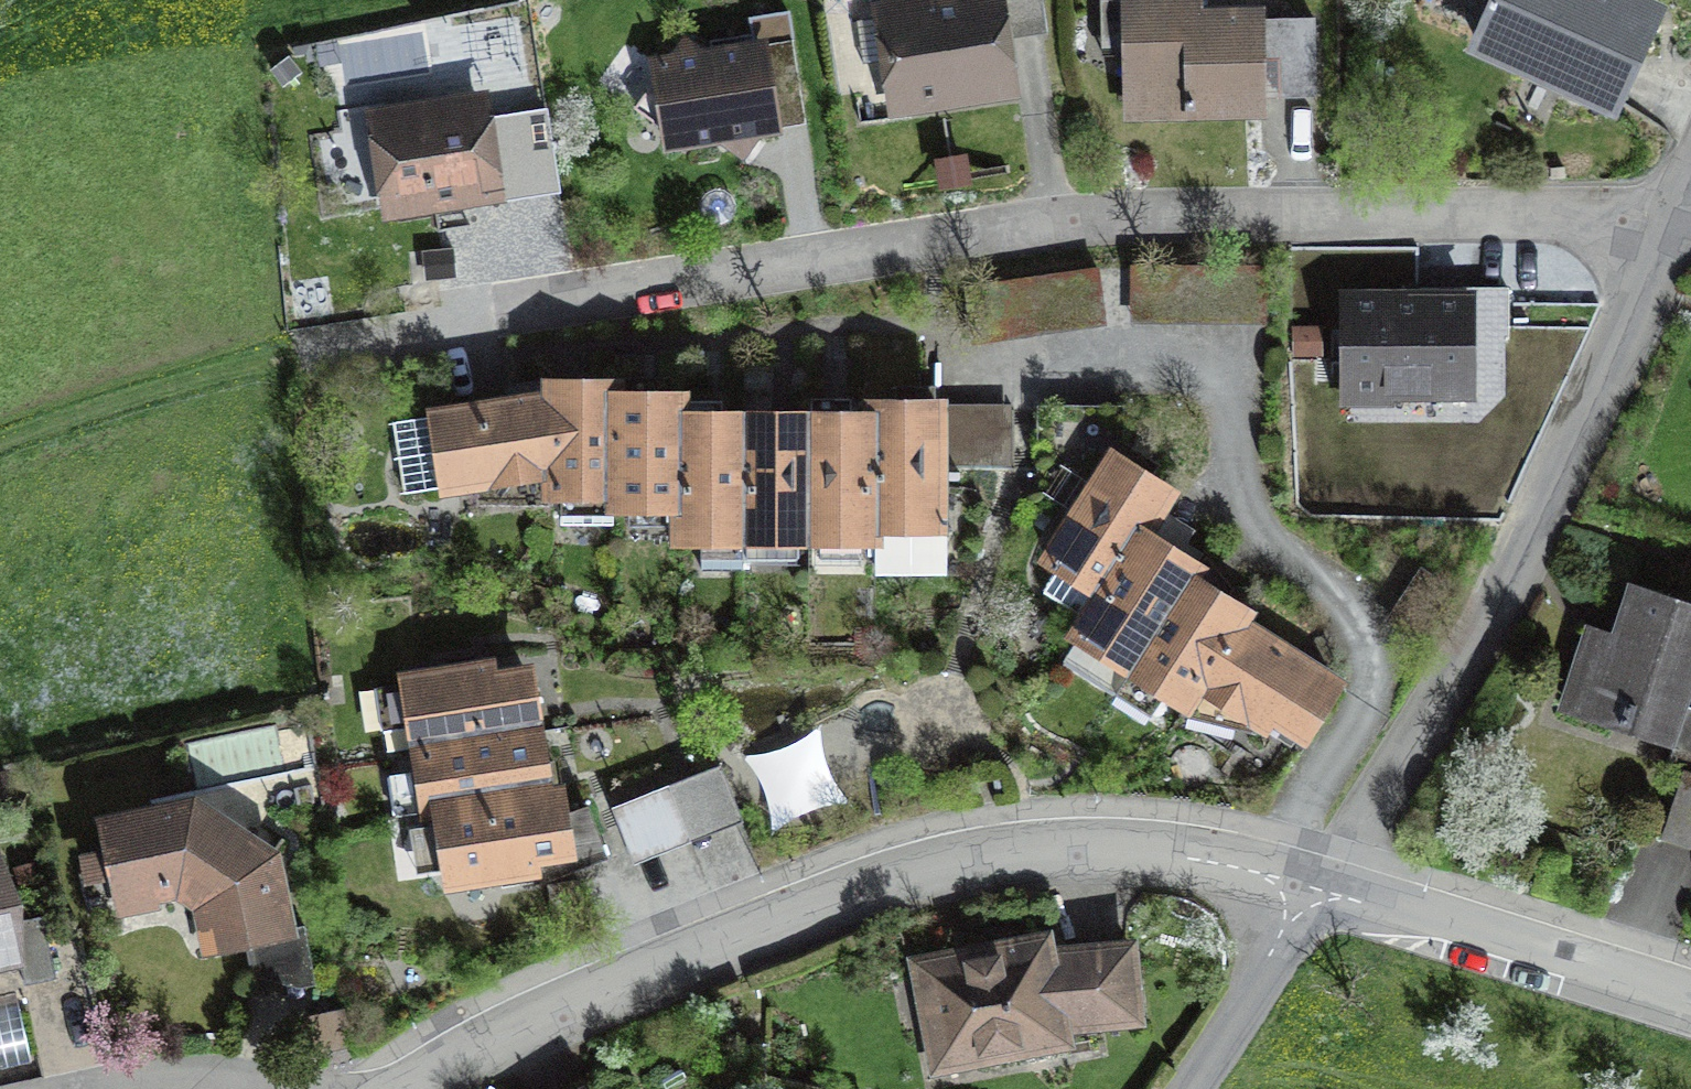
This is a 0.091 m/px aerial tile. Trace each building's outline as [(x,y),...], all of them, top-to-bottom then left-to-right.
[(898,102),(1007,86),(999,36),(1042,30),(1037,0),(931,0),(932,9),(856,21),(863,64),(891,59),(898,102)] [(1260,108),(1258,18),(1195,19),(1195,0),(1136,0),(1138,111),(1260,108)] [(1613,106),(1654,13),(1626,0),(1500,0),(1479,45),(1613,106)] [(1314,18),(1279,19),(1281,97),(1316,97),(1314,18)] [(669,131),(672,144),(728,135),(741,145),(750,132),(775,128),(766,77),(797,73),(794,41),(704,55),(685,40),(672,59),(658,62),(660,76),(637,108),(669,131)] [(390,160),(398,207),(537,186),(527,122),(485,128),(481,102),(384,117),(383,106),(341,112),(350,167),(390,160)] [(966,289),(974,344),(1106,325),(1098,271),(966,289)] [(1344,298),(1344,400),(1390,400),(1390,393),(1472,393),(1472,298),(1344,298)] [(616,387),(550,386),(550,397),(550,472),(550,492),(563,492),(563,523),(613,523),(614,505),(616,505),(616,399),(616,387)] [(550,397),(393,422),(405,492),(550,472),(550,397)] [(680,399),(616,399),(616,505),(680,505),(680,420),(680,399)] [(940,404),(940,407),(940,467),(1011,467),(1012,404),(940,404)] [(873,407),(873,420),(873,538),(873,564),(947,564),(947,524),(940,524),(940,467),(940,407),(873,407)] [(745,420),(680,420),(680,505),(680,536),(702,536),(701,569),(742,569),(742,537),(744,537),(745,420)] [(809,420),(745,420),(744,537),(809,538),(809,420)] [(873,420),(809,420),(809,538),(873,538),(873,420)] [(1167,494),(1112,459),(1105,469),(1037,467),(1036,490),(1019,489),(999,562),(1088,620),(1142,535),(1167,494)] [(1088,620),(1078,634),(1132,668),(1190,580),(1196,570),(1142,535),(1088,620)] [(1421,569),(1390,616),(1416,634),(1448,586),(1421,569)] [(1132,668),(1187,704),(1200,685),(1240,622),(1245,615),(1190,580),(1132,668)] [(1586,625),(1568,680),(1628,700),(1626,706),(1634,709),(1640,692),(1686,707),(1690,693),(1690,603),(1629,582),(1612,633),(1586,625)] [(1245,615),(1240,622),(1293,656),(1314,624),(1260,590),(1245,615)] [(1301,734),(1334,682),(1293,656),(1240,622),(1200,685),(1264,726),(1271,715),(1301,734)] [(488,666),(408,679),(419,750),(536,731),(527,672),(490,678),(488,666)] [(765,753),(744,756),(756,775),(764,794),(770,814),(772,835),(790,822),(810,813),(830,806),(850,803),(839,786),(830,767),(824,745),(820,723),(804,736),(786,746),(765,753)] [(429,815),(441,813),(547,796),(536,731),(419,750),(429,815)] [(615,808),(636,863),(742,820),(721,767),(615,808)] [(1685,772),(1664,837),(1690,846),(1690,773),(1685,772)] [(547,796),(441,813),(452,883),(533,870),(532,859),(567,854),(558,795),(547,796)] [(120,877),(124,898),(178,887),(176,898),(195,910),(204,903),(213,944),(288,928),(281,895),(270,888),(266,868),(274,856),(204,811),(203,807),(109,827),(114,848),(81,855),(86,884),(120,877)] [(20,960),(25,984),(56,977),(42,916),(12,923),(0,867),(0,965),(20,960)] [(922,967),(941,1061),(1066,1038),(1058,1026),(1136,1019),(1130,947),(1044,955),(1042,944),(922,967)] [(0,997),(0,1070),(31,1064),(16,994),(0,997)] [(765,1078),(765,1088),(817,1088),(765,1078)]
